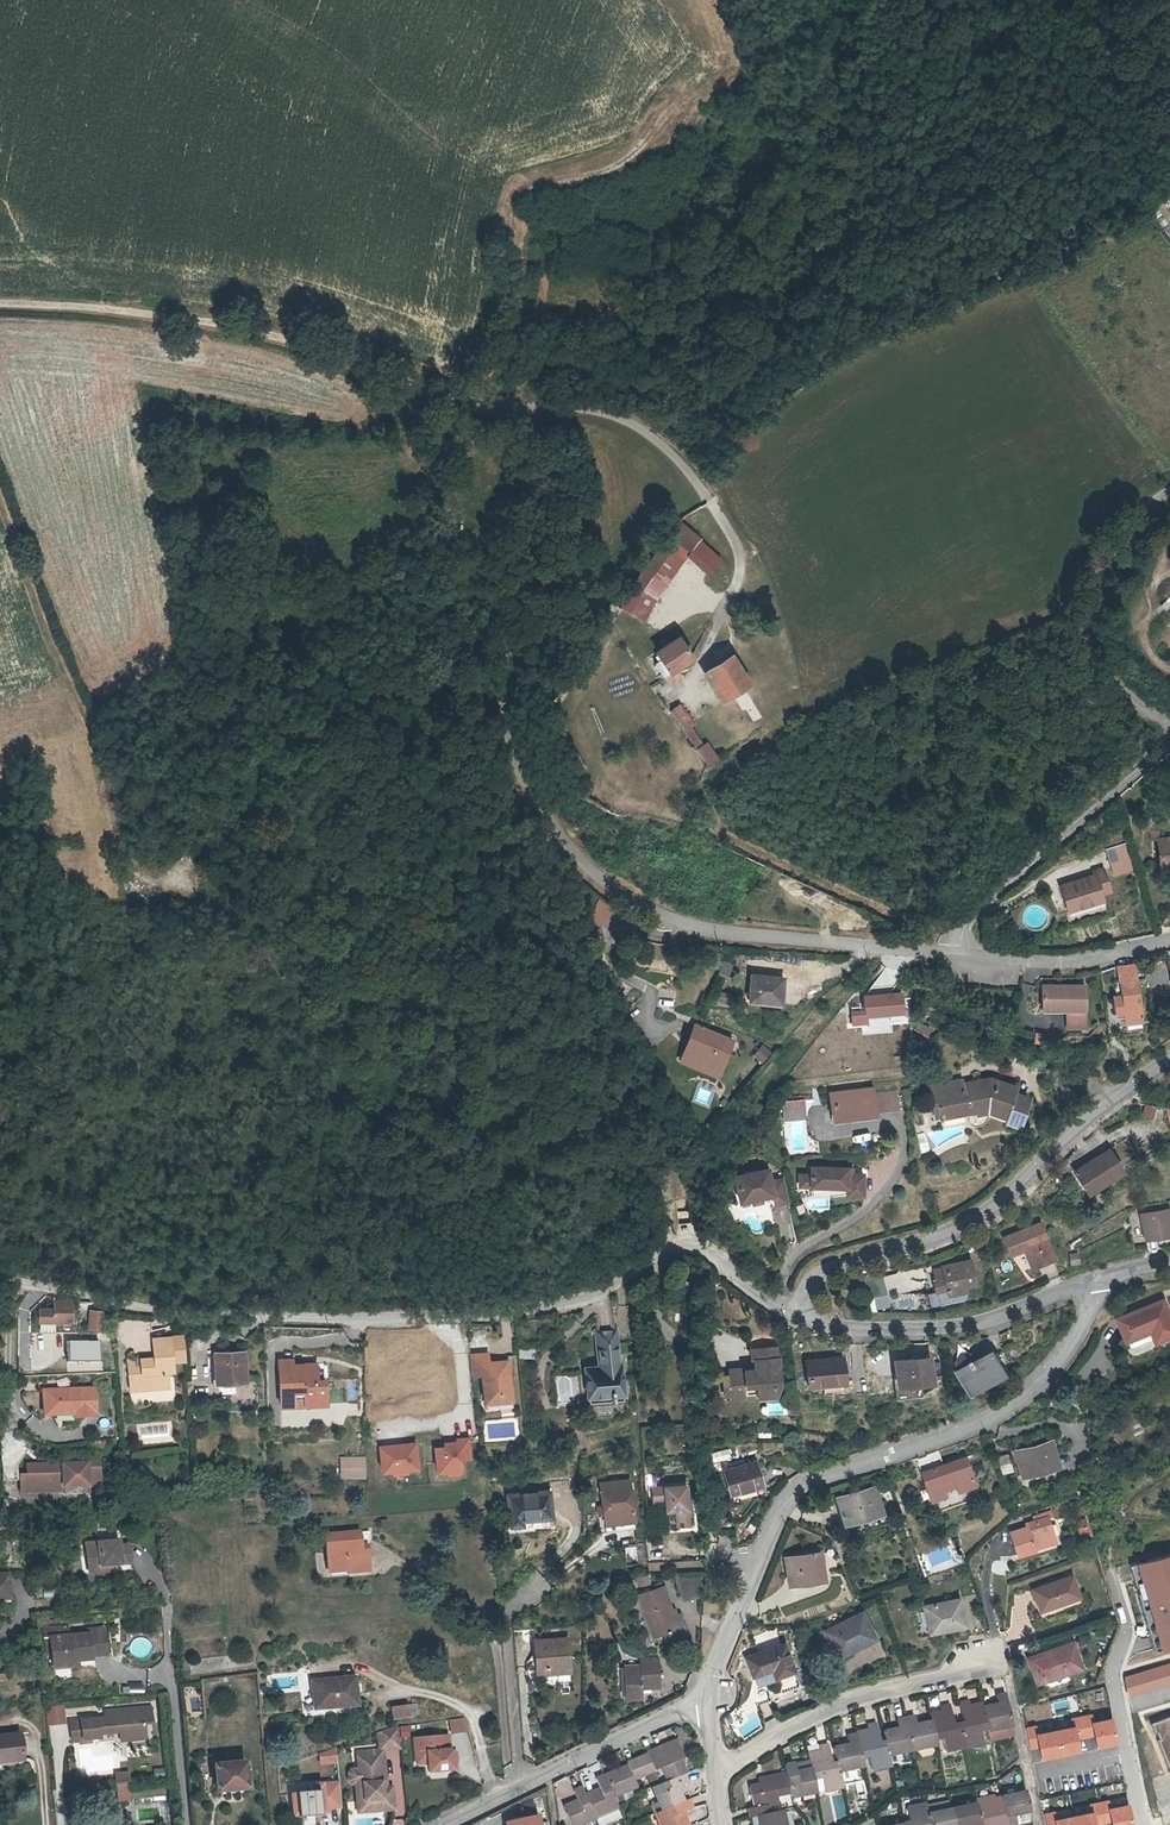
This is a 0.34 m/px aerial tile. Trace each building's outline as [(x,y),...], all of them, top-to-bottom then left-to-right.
[(725,562),(686,527),(681,522),(631,599),(624,611),(647,624),(653,614),(659,602),(657,599),(665,587),(668,588),(691,555),(714,574),(725,562)] [(1165,611),(1169,607),(1169,599),(1169,598),(1161,607),(1165,611)] [(665,675),(673,670),(695,657),(682,637),(659,652),(660,655),(658,656),(661,661),(658,663),(665,675)] [(748,684),(732,657),(708,670),(724,698),(748,684)] [(673,670),(665,675),(685,667),(694,662),(673,670)] [(685,700),(669,710),(706,767),(721,758),(722,757),(710,737),(705,739),(693,722),(698,719),(685,700)] [(1161,837),(1163,861),(1169,861),(1169,837),(1161,837)] [(1114,866),(1132,861),(1127,841),(1108,845),(1114,866)] [(1134,867),(1132,861),(1114,866),(1115,872),(1134,867)] [(1095,870),(1096,873),(1061,883),(1067,907),(1103,897),(1101,891),(1110,888),(1104,868),(1095,870)] [(587,916),(602,926),(613,909),(598,899),(587,916)] [(1003,917),(989,920),(988,930),(1005,926),(1003,917)] [(734,955),(730,969),(738,972),(743,958),(735,955),(734,955)] [(784,962),(783,973),(791,974),(792,967),(788,963),(784,962)] [(1112,997),(1114,1014),(1123,1013),(1125,1024),(1141,1021),(1132,964),(1116,966),(1120,995),(1112,997)] [(791,974),(761,971),(758,996),(790,999),(793,974),(791,974)] [(1065,1027),(1084,1026),(1084,985),(1042,984),(1042,1003),(1063,1004),(1063,1009),(1065,1008),(1065,1027)] [(901,991),(862,995),(864,1010),(850,1012),(851,1029),(868,1027),(867,1018),(903,1015),(901,991)] [(698,1039),(708,1043),(702,1054),(732,1068),(744,1041),(705,1022),(698,1039)] [(1033,1044),(1041,1044),(1042,1033),(1034,1032),(1033,1044)] [(708,1043),(698,1039),(691,1059),(729,1076),(732,1068),(702,1054),(708,1043)] [(765,1044),(754,1055),(760,1062),(772,1051),(765,1044)] [(929,1087),(933,1107),(937,1106),(939,1116),(940,1121),(942,1121),(942,1117),(966,1113),(965,1111),(974,1110),(975,1114),(987,1112),(1017,1124),(1027,1099),(1013,1093),(1015,1087),(990,1079),(962,1085),(961,1081),(929,1087)] [(837,1103),(838,1115),(872,1113),(870,1088),(830,1091),(831,1104),(837,1103)] [(802,1109),(801,1099),(780,1101),(781,1111),(802,1109)] [(1145,1104),(1142,1117),(1152,1119),(1154,1106),(1145,1104)] [(803,1116),(802,1109),(781,1111),(781,1119),(803,1116)] [(1120,1167),(1109,1148),(1074,1170),(1085,1189),(1120,1167)] [(847,1166),(810,1166),(810,1174),(799,1174),(798,1186),(847,1186),(846,1193),(864,1193),(864,1172),(852,1172),(847,1172),(847,1166)] [(751,1200),(761,1198),(772,1196),(774,1205),(787,1203),(782,1179),(770,1182),(768,1170),(733,1177),(738,1203),(751,1200)] [(1144,1211),(1147,1236),(1169,1233),(1169,1207),(1144,1211)] [(1004,1237),(1011,1254),(1025,1248),(1033,1266),(1056,1257),(1041,1221),(1004,1237)] [(936,1283),(938,1293),(949,1290),(951,1295),(968,1292),(967,1286),(977,1284),(971,1262),(945,1268),(945,1269),(936,1271),(939,1282),(936,1283)] [(870,1308),(887,1307),(886,1278),(869,1279),(870,1308)] [(70,1317),(71,1308),(88,1311),(92,1291),(74,1288),(73,1297),(60,1295),(58,1305),(56,1315),(70,1317)] [(127,1299),(112,1300),(112,1316),(127,1316),(127,1299)] [(1164,1301),(1118,1322),(1132,1354),(1169,1338),(1169,1315),(1164,1301)] [(89,1310),(86,1328),(101,1331),(104,1312),(89,1310)] [(633,1370),(642,1369),(641,1349),(637,1349),(634,1312),(619,1313),(622,1350),(606,1351),(608,1386),(633,1385),(633,1370)] [(205,1326),(192,1327),(174,1328),(175,1348),(160,1348),(150,1348),(151,1364),(151,1381),(190,1379),(189,1363),(194,1361),(194,1350),(206,1348),(205,1326)] [(129,1328),(118,1328),(118,1336),(129,1337),(129,1328)] [(728,1391),(729,1397),(744,1395),(743,1388),(754,1387),(755,1398),(773,1396),(772,1378),(778,1377),(775,1336),(747,1338),(749,1359),(751,1359),(752,1367),(752,1373),(742,1374),(742,1371),(737,1372),(737,1369),(726,1370),(727,1377),(719,1378),(721,1392),(728,1391)] [(506,1340),(488,1341),(489,1362),(499,1361),(502,1390),(529,1387),(525,1347),(513,1348),(513,1350),(507,1351),(506,1340)] [(259,1341),(227,1343),(229,1371),(262,1368),(259,1341)] [(957,1367),(953,1369),(967,1394),(991,1380),(1006,1371),(991,1347),(984,1350),(980,1353),(975,1354),(970,1357),(965,1361),(962,1363),(957,1367)] [(294,1399),(308,1399),(339,1401),(341,1375),(331,1374),(332,1356),(311,1356),(310,1351),(296,1350),(295,1390),(294,1399)] [(921,1385),(931,1381),(932,1351),(894,1357),(895,1397),(922,1395),(921,1385)] [(842,1380),(840,1357),(802,1359),(804,1385),(818,1384),(818,1381),(842,1380)] [(643,1384),(642,1369),(633,1370),(633,1385),(643,1384)] [(91,1399),(91,1405),(91,1408),(113,1407),(112,1378),(67,1379),(68,1401),(91,1399)] [(921,1385),(922,1395),(929,1382),(931,1381),(921,1385)] [(744,1395),(729,1397),(729,1401),(755,1398),(754,1387),(743,1388),(744,1395)] [(789,1413),(797,1412),(796,1400),(788,1401),(789,1413)] [(459,1437),(449,1437),(451,1461),(473,1460),(473,1449),(484,1449),(483,1429),(472,1429),(472,1432),(459,1433),(459,1437)] [(429,1432),(393,1433),(394,1459),(430,1457),(429,1432)] [(1059,1463),(1053,1441),(1017,1451),(1024,1473),(1059,1463)] [(90,1447),(90,1452),(46,1452),(46,1465),(39,1465),(39,1479),(81,1479),(80,1475),(118,1474),(118,1447),(90,1447)] [(379,1466),(380,1448),(355,1447),(354,1463),(379,1466)] [(974,1485),(964,1457),(920,1472),(930,1500),(944,1495),(942,1486),(954,1483),(957,1491),(974,1485)] [(759,1486),(753,1463),(721,1471),(727,1493),(759,1486)] [(647,1473),(617,1475),(619,1516),(649,1515),(647,1473)] [(692,1505),(693,1520),(705,1520),(703,1480),(668,1481),(669,1497),(682,1496),(682,1505),(692,1505)] [(569,1507),(567,1481),(527,1483),(528,1516),(542,1515),(541,1508),(569,1507)] [(880,1514),(873,1489),(836,1499),(843,1524),(880,1514)] [(31,1528),(31,1514),(14,1514),(15,1529),(31,1528)] [(649,1515),(619,1516),(619,1524),(649,1522),(649,1515)] [(1033,1544),(1055,1537),(1048,1515),(1026,1522),(1027,1527),(1010,1532),(1017,1555),(1035,1550),(1033,1544)] [(1090,1531),(1090,1530),(1087,1520),(1086,1519),(1077,1522),(1083,1540),(1092,1537),(1091,1532),(1090,1531)] [(351,1557),(352,1565),(375,1563),(374,1542),(380,1530),(379,1523),(329,1528),(332,1559),(351,1557)] [(95,1554),(124,1552),(138,1552),(137,1533),(128,1533),(128,1528),(94,1530),(95,1554)] [(730,1547),(730,1535),(721,1535),(722,1548),(730,1547)] [(1033,1544),(1035,1550),(1057,1543),(1055,1537),(1033,1544)] [(644,1561),(643,1544),(625,1546),(626,1563),(644,1561)] [(124,1559),(124,1552),(95,1554),(96,1561),(124,1559)] [(823,1579),(819,1554),(783,1560),(788,1586),(823,1579)] [(333,1566),(352,1565),(351,1557),(332,1559),(333,1566)] [(1136,1566),(1160,1652),(1169,1650),(1169,1557),(1136,1566)] [(23,1566),(0,1568),(0,1594),(3,1594),(4,1592),(26,1590),(23,1566)] [(714,1589),(714,1572),(689,1572),(695,1594),(714,1589)] [(650,1575),(635,1577),(636,1587),(651,1585),(650,1575)] [(1080,1598),(1073,1578),(1034,1590),(1042,1611),(1080,1598)] [(653,1589),(665,1629),(681,1625),(684,1633),(699,1628),(693,1608),(688,1610),(678,1582),(653,1589)] [(966,1628),(959,1600),(924,1609),(930,1635),(954,1629),(955,1631),(966,1628)] [(875,1641),(862,1615),(825,1633),(835,1655),(851,1648),(852,1651),(875,1641)] [(97,1617),(97,1624),(60,1626),(62,1654),(83,1652),(82,1643),(88,1642),(89,1650),(103,1649),(103,1642),(117,1641),(116,1616),(97,1617)] [(581,1663),(581,1631),(552,1631),(552,1664),(581,1663)] [(1084,1668),(1075,1643),(1030,1659),(1039,1684),(1084,1668)] [(745,1662),(751,1679),(770,1672),(774,1680),(791,1673),(781,1647),(745,1662)] [(651,1654),(651,1662),(633,1662),(632,1691),(650,1692),(651,1675),(660,1675),(660,1680),(670,1681),(671,1654),(651,1654)] [(1136,1675),(1141,1692),(1169,1683),(1169,1664),(1136,1675)] [(361,1690),(359,1667),(317,1670),(319,1701),(337,1700),(337,1692),(361,1690)] [(1141,1692),(1136,1675),(1125,1678),(1128,1696),(1141,1692)] [(157,1695),(120,1699),(121,1703),(112,1704),(112,1707),(78,1710),(80,1730),(107,1728),(106,1723),(126,1720),(137,1729),(152,1728),(151,1713),(159,1712),(157,1695)] [(1006,1730),(1013,1728),(1006,1696),(997,1698),(998,1705),(984,1709),(991,1742),(1008,1738),(1006,1730)] [(938,1697),(929,1699),(931,1709),(941,1707),(938,1697)] [(424,1698),(397,1702),(399,1713),(425,1709),(424,1698)] [(991,1742),(984,1709),(983,1706),(971,1709),(969,1704),(961,1705),(965,1724),(960,1726),(965,1750),(991,1744),(991,1742)] [(65,1705),(46,1706),(47,1725),(66,1724),(65,1705)] [(965,1750),(960,1726),(955,1727),(950,1706),(942,1708),(943,1712),(930,1716),(932,1723),(936,1741),(943,1739),(947,1754),(965,1750)] [(1092,1714),(1075,1717),(1076,1725),(1079,1739),(1096,1735),(1093,1720),(1092,1714)] [(1113,1715),(1093,1720),(1096,1735),(1099,1745),(1119,1740),(1113,1715)] [(1150,1724),(1155,1735),(1157,1734),(1159,1739),(1157,1740),(1169,1773),(1169,1772),(1169,1716),(1150,1724)] [(907,1719),(914,1753),(938,1749),(936,1741),(932,1723),(917,1727),(915,1717),(907,1719)] [(466,1718),(449,1719),(450,1733),(467,1732),(466,1718)] [(899,1729),(884,1733),(886,1742),(890,1758),(914,1753),(907,1719),(898,1721),(899,1729)] [(137,1729),(126,1720),(127,1730),(137,1729)] [(390,1744),(408,1742),(406,1721),(400,1722),(385,1727),(387,1744),(364,1746),(365,1763),(357,1764),(355,1767),(355,1775),(359,1778),(362,1778),(363,1796),(380,1794),(381,1806),(401,1804),(399,1781),(394,1782),(389,1782),(387,1762),(392,1761),(390,1744)] [(890,1758),(886,1742),(881,1744),(877,1725),(868,1727),(869,1732),(857,1735),(857,1736),(862,1757),(869,1756),(872,1770),(891,1766),(890,1758)] [(1036,1725),(1027,1727),(1031,1749),(1040,1748),(1037,1732),(1036,1725)] [(1076,1725),(1037,1732),(1040,1748),(1042,1758),(1081,1751),(1079,1739),(1076,1725)] [(1006,1730),(1008,1738),(1015,1737),(1013,1728),(1006,1730)] [(30,1730),(0,1732),(0,1756),(31,1754),(30,1730)] [(412,1735),(413,1766),(426,1766),(426,1772),(456,1771),(454,1733),(412,1735)] [(838,1765),(840,1772),(864,1767),(862,1757),(857,1736),(848,1738),(850,1746),(835,1750),(838,1765)] [(682,1775),(685,1774),(678,1757),(682,1755),(675,1738),(645,1750),(646,1753),(653,1770),(659,1784),(674,1778),(682,1775)] [(472,1745),(457,1749),(461,1763),(476,1759),(472,1745)] [(843,1787),(840,1772),(838,1765),(834,1765),(829,1745),(821,1747),(821,1751),(809,1754),(812,1765),(813,1770),(815,1778),(821,1777),(824,1791),(843,1787)] [(1146,1763),(1152,1762),(1148,1746),(1142,1748),(1146,1763)] [(320,1764),(338,1764),(337,1750),(319,1751),(320,1764)] [(252,1779),(250,1752),(220,1754),(222,1782),(252,1779)] [(653,1770),(646,1753),(634,1757),(642,1775),(653,1770)] [(633,1779),(642,1775),(634,1757),(626,1761),(629,1767),(617,1772),(615,1769),(604,1774),(613,1796),(636,1786),(633,1779)] [(122,1773),(134,1771),(133,1764),(121,1765),(122,1773)] [(815,1778),(813,1770),(797,1773),(795,1764),(785,1766),(786,1772),(787,1775),(791,1793),(792,1798),(818,1792),(815,1778)] [(134,1771),(122,1773),(124,1788),(136,1787),(134,1771)] [(617,1805),(613,1796),(604,1774),(594,1778),(599,1787),(585,1793),(593,1815),(617,1805)] [(682,1802),(681,1801),(676,1788),(685,1784),(682,1775),(674,1778),(659,1784),(657,1785),(652,1787),(661,1811),(667,1808),(679,1803),(680,1803),(682,1802)] [(791,1793),(787,1775),(765,1780),(766,1785),(752,1788),(755,1807),(751,1808),(753,1817),(760,1816),(770,1814),(769,1806),(780,1803),(778,1795),(791,1793)] [(348,1802),(345,1777),(322,1779),(315,1784),(315,1787),(295,1789),(297,1811),(328,1808),(328,1804),(348,1802)] [(1107,1793),(1125,1790),(1123,1780),(1105,1783),(1107,1793)] [(593,1815),(585,1793),(581,1786),(572,1789),(576,1800),(561,1806),(569,1824),(575,1824),(594,1817),(593,1815)] [(1006,1810),(1009,1824),(1019,1824),(1017,1814),(1022,1812),(1023,1815),(1031,1814),(1027,1793),(1004,1798),(1006,1810)] [(380,1794),(363,1796),(364,1807),(381,1806),(380,1794)] [(977,1801),(978,1805),(982,1823),(986,1822),(987,1824),(1009,1824),(1006,1810),(999,1811),(996,1797),(977,1801)] [(682,1812),(690,1808),(686,1799),(681,1801),(682,1802),(680,1803),(679,1803),(667,1808),(661,1811),(660,1811),(659,1810),(658,1811),(656,1811),(662,1824),(687,1824),(682,1812)] [(1108,1800),(1091,1803),(1093,1811),(1096,1824),(1113,1821),(1110,1806),(1108,1800)] [(1110,1806),(1113,1821),(1114,1824),(1135,1824),(1130,1801),(1110,1806)] [(928,1809),(930,1816),(951,1811),(949,1804),(928,1809)] [(593,1815),(594,1817),(597,1824),(600,1824),(621,1817),(617,1805),(593,1815)] [(953,1811),(954,1816),(956,1824),(966,1824),(965,1824),(970,1822),(971,1824),(974,1824),(982,1823),(978,1805),(953,1811)] [(930,1816),(928,1809),(927,1806),(907,1811),(910,1824),(908,1824),(931,1824),(930,1816)] [(770,1814),(760,1816),(762,1824),(786,1824),(783,1811),(772,1813),(770,1814)] [(931,1824),(956,1824),(954,1816),(953,1811),(951,1811),(930,1816),(931,1824)] [(1043,1813),(1046,1824),(1055,1824),(1054,1818),(1052,1811),(1043,1813)] [(1054,1818),(1055,1824),(1096,1824),(1093,1811),(1054,1818)] [(537,1814),(507,1820),(508,1824),(539,1824),(537,1814)]
